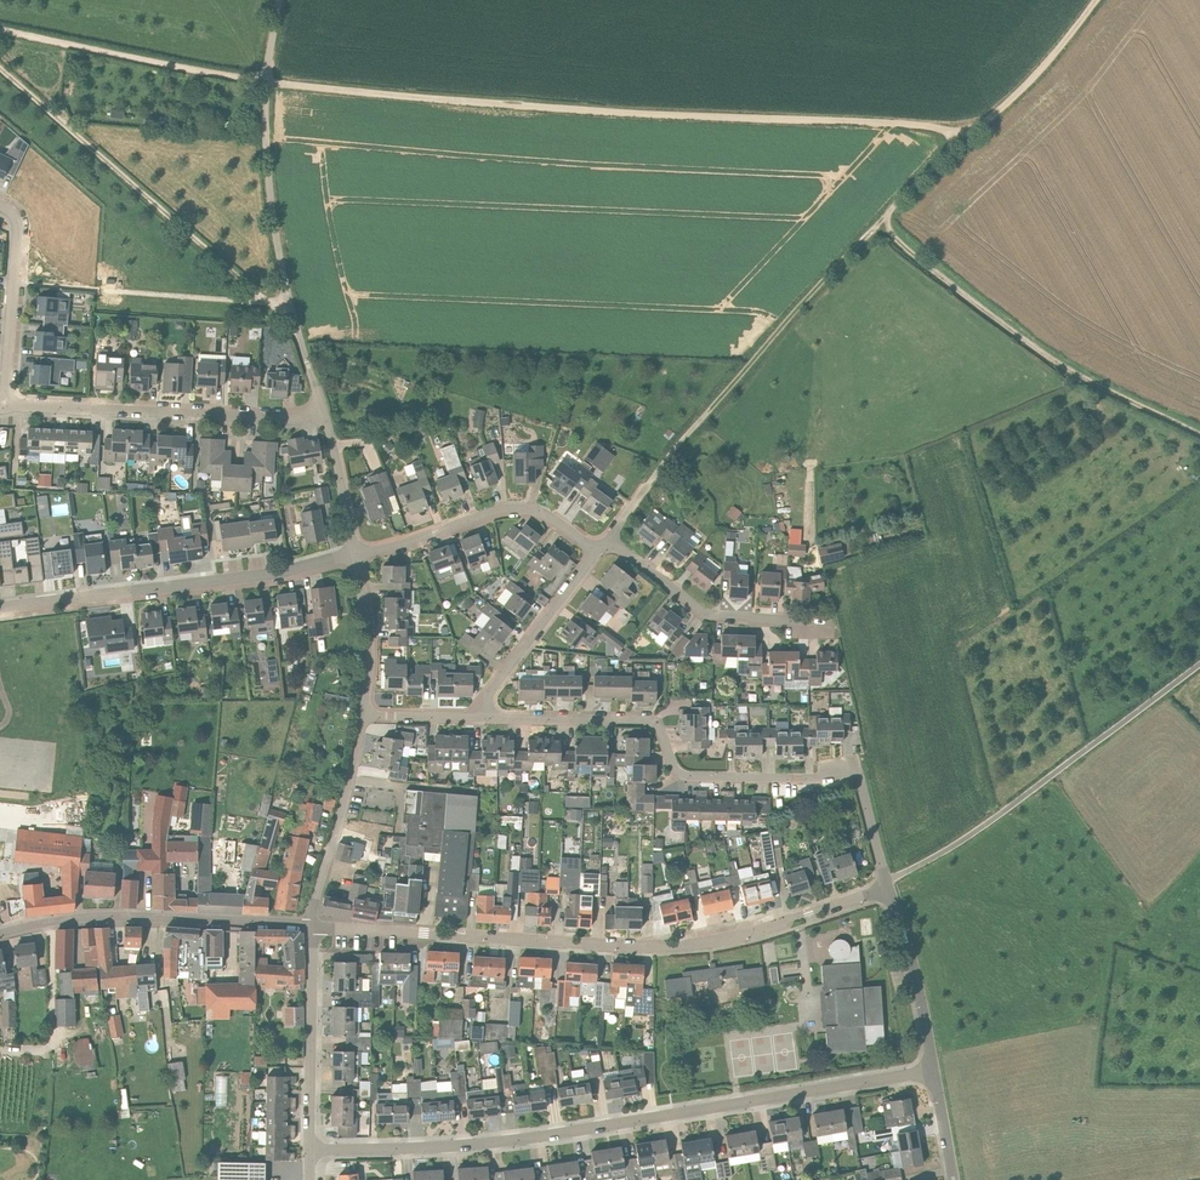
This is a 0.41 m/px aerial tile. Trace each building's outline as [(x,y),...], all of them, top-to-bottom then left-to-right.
[(220,122),(219,133),(229,134),(230,123),(220,122)] [(28,145),(19,137),(4,156),(0,154),(0,178),(3,180),(6,173),(13,176),(28,145)] [(64,326),(67,326),(68,314),(65,314),(66,299),(67,292),(57,291),(56,298),(38,296),(36,315),(44,316),(43,324),(64,326)] [(127,320),(126,340),(134,340),(134,336),(138,336),(138,331),(137,331),(137,320),(127,320)] [(42,332),(37,331),(35,331),(34,350),(65,353),(65,352),(62,352),(63,338),(66,338),(66,337),(63,337),(64,326),(43,324),(42,332)] [(122,382),(124,359),(107,358),(107,354),(97,353),(95,388),(114,389),(114,382),(122,382)] [(33,365),(32,372),(31,384),(59,386),(61,371),(74,372),(75,360),(40,357),(40,365),(33,365)] [(183,381),(190,382),(192,357),(178,357),(178,364),(165,363),(163,392),(182,393),(183,381)] [(131,368),(129,390),(142,391),(148,391),(148,387),(148,384),(157,384),(158,365),(158,364),(143,364),(143,360),(131,359),(131,368)] [(198,363),(197,386),(206,387),(206,394),(210,394),(216,395),(216,391),(216,384),(224,384),(226,361),(217,360),(217,364),(198,363)] [(77,361),(76,369),(86,369),(87,361),(77,361)] [(232,366),(231,391),(241,392),(248,392),(249,389),(249,385),(258,386),(259,368),(249,367),(232,366)] [(266,373),(266,388),(271,388),(270,398),(282,398),(287,398),(287,394),(287,391),(301,392),(301,391),(301,384),(298,384),(299,375),(288,374),(288,369),(276,369),(275,374),(266,373)] [(414,423),(409,425),(411,432),(417,431),(414,423)] [(28,455),(28,451),(40,452),(41,429),(28,428),(28,431),(27,431),(27,437),(28,437),(28,439),(20,438),(19,455),(28,455)] [(41,429),(40,452),(53,453),(54,430),(41,429)] [(104,439),(103,461),(115,461),(115,453),(126,454),(127,430),(112,429),(112,439),(104,439)] [(54,430),(53,453),(65,453),(67,430),(54,430)] [(67,430),(65,453),(78,454),(79,431),(67,430)] [(126,460),(127,460),(149,461),(150,443),(150,439),(142,439),(143,431),(127,430),(126,454),(126,460)] [(79,431),(78,454),(90,455),(90,464),(98,465),(100,438),(92,437),(93,434),(92,434),(92,432),(79,431)] [(163,458),(170,458),(172,436),(157,436),(157,443),(150,443),(149,461),(148,464),(163,465),(163,458)] [(186,445),(186,437),(172,436),(170,458),(178,459),(178,466),(184,466),(189,467),(192,467),(193,445),(186,445)] [(277,451),(277,442),(256,441),(255,453),(244,452),(244,466),(230,465),(231,451),(220,451),(221,439),(200,438),(199,447),(202,447),(200,467),(211,468),(211,480),(221,480),(221,490),(251,492),(251,482),(262,482),(262,471),(273,471),(274,451),(277,451)] [(291,467),(321,461),(318,441),(303,443),(302,438),(288,440),(289,446),(288,446),(288,447),(289,453),(291,467)] [(393,446),(388,441),(382,447),(387,452),(393,446)] [(478,457),(468,461),(469,465),(479,489),(497,483),(490,465),(500,461),(493,441),(481,446),(486,459),(480,461),(478,457)] [(597,443),(589,453),(594,457),(590,463),(598,468),(603,460),(609,451),(597,443)] [(436,480),(444,502),(463,495),(458,483),(466,480),(464,473),(461,465),(453,444),(440,449),(447,467),(449,474),(436,480)] [(513,449),(502,449),(504,465),(513,465),(513,482),(534,482),(534,467),(542,467),(542,445),(529,445),(529,453),(522,453),(522,454),(514,454),(514,453),(513,453),(513,449)] [(609,451),(603,460),(609,465),(616,456),(609,451)] [(428,507),(423,493),(431,490),(420,460),(412,463),(417,477),(415,477),(417,482),(395,490),(399,499),(404,497),(410,514),(428,507)] [(555,477),(550,485),(562,494),(564,491),(567,494),(573,485),(581,491),(589,480),(588,479),(591,475),(588,473),(592,467),(583,461),(574,474),(573,473),(559,462),(551,474),(555,477)] [(372,486),(362,489),(367,504),(370,503),(371,507),(366,509),(371,521),(391,514),(385,497),(393,494),(384,471),(368,477),(372,486)] [(39,474),(38,486),(51,486),(51,475),(39,474)] [(111,478),(98,477),(98,489),(102,490),(110,490),(111,478)] [(597,520),(611,500),(602,494),(604,491),(589,480),(581,491),(589,497),(581,508),(597,520)] [(87,484),(77,483),(77,492),(87,492),(87,484)] [(317,505),(329,502),(326,486),(314,489),(317,505)] [(176,493),(168,492),(169,502),(177,500),(176,493)] [(15,507),(13,494),(0,495),(0,509),(15,507)] [(40,517),(53,516),(53,494),(39,494),(40,517)] [(740,513),(741,512),(733,506),(727,514),(735,520),(737,518),(740,513)] [(305,533),(307,543),(325,540),(319,509),(301,513),(303,523),(300,524),(302,534),(305,533)] [(663,522),(650,513),(636,532),(644,538),(642,540),(651,547),(661,534),(668,540),(678,525),(666,517),(663,522)] [(277,540),(275,532),(281,531),(279,514),(272,514),(273,519),(261,521),(264,541),(277,540)] [(221,541),(223,550),(229,549),(230,554),(246,552),(246,547),(252,546),(252,543),(264,541),(261,521),(250,523),(249,521),(220,525),(219,520),(213,521),(216,541),(221,541)] [(23,535),(21,521),(0,524),(0,538),(23,535)] [(775,532),(781,530),(779,522),(773,524),(775,532)] [(192,536),(183,538),(186,561),(203,558),(200,541),(208,540),(205,523),(190,525),(192,536)] [(680,526),(678,525),(668,540),(675,544),(665,556),(677,565),(686,555),(687,556),(694,548),(686,542),(694,533),(681,524),(680,526)] [(513,527),(502,542),(516,553),(520,548),(527,554),(540,537),(524,525),(519,532),(513,527)] [(173,527),(157,530),(157,532),(160,547),(167,546),(170,563),(186,561),(183,538),(181,526),(173,527)] [(788,544),(787,556),(799,556),(805,551),(800,544),(801,529),(789,529),(789,534),(788,544)] [(161,552),(160,547),(157,532),(147,533),(148,544),(135,545),(138,568),(154,566),(152,553),(161,552)] [(478,534),(460,541),(470,570),(481,566),(480,565),(486,563),(489,569),(499,566),(493,550),(485,553),(478,534)] [(106,572),(102,543),(85,545),(84,536),(73,538),(77,562),(77,558),(85,557),(88,574),(106,572)] [(28,566),(13,568),(15,585),(21,584),(29,583),(29,582),(34,581),(43,580),(43,581),(44,581),(38,537),(24,539),(28,566)] [(114,541),(108,542),(111,564),(121,563),(122,570),(138,568),(135,545),(134,538),(126,539),(114,541)] [(14,582),(14,583),(15,583),(8,539),(0,540),(0,584),(14,582)] [(840,543),(827,546),(831,561),(844,558),(840,543)] [(568,557),(552,545),(546,554),(539,550),(526,568),(532,573),(536,569),(550,580),(568,557)] [(451,557),(447,546),(429,552),(438,579),(454,573),(454,574),(464,570),(458,555),(451,557)] [(53,576),(73,574),(70,549),(50,551),(42,552),(45,572),(53,571),(53,576)] [(698,553),(687,567),(693,572),(690,576),(689,578),(692,580),(706,591),(717,575),(701,563),(705,558),(707,554),(701,549),(698,553)] [(723,562),(722,578),(730,578),(728,598),(745,599),(746,587),(747,575),(747,566),(736,565),(737,563),(735,563),(736,558),(734,556),(724,555),(723,562)] [(395,590),(408,590),(408,582),(404,581),(404,574),(407,574),(407,564),(399,563),(399,566),(383,566),(382,583),(395,583),(395,590)] [(616,592),(611,598),(611,599),(620,606),(623,608),(634,594),(625,588),(632,578),(614,564),(601,582),(616,592)] [(761,571),(761,575),(760,588),(759,600),(777,601),(777,590),(784,591),(785,591),(786,576),(786,567),(786,566),(776,565),(775,572),(761,571)] [(784,591),(784,595),(792,595),(792,598),(792,602),(797,603),(808,604),(809,593),(822,589),(819,574),(803,579),(799,568),(786,567),(786,576),(785,591),(784,591)] [(520,619),(531,605),(523,599),(527,593),(511,581),(505,589),(513,595),(504,607),(520,619)] [(320,617),(337,615),(333,587),(311,590),(314,614),(307,615),(309,636),(323,635),(320,617)] [(385,597),(385,613),(407,613),(407,605),(414,605),(414,590),(408,590),(395,590),(395,597),(385,597)] [(296,602),(295,593),(277,595),(279,617),(281,629),(303,626),(300,601),(296,602)] [(591,594),(580,609),(590,616),(591,616),(597,620),(605,610),(613,615),(620,606),(611,599),(611,598),(606,594),(600,600),(591,594)] [(469,598),(463,602),(468,608),(473,604),(469,598)] [(261,599),(243,601),(244,607),(246,621),(247,627),(257,626),(258,634),(274,632),(272,613),(263,614),(261,599)] [(228,610),(227,603),(210,605),(213,629),(229,627),(231,639),(241,638),(239,621),(237,608),(228,610)] [(501,644),(512,630),(503,623),(507,618),(488,604),(481,613),(489,619),(482,628),(501,644)] [(187,608),(176,609),(179,633),(192,632),(193,642),(207,640),(204,615),(195,616),(195,610),(194,607),(187,608)] [(244,607),(237,608),(239,622),(246,621),(244,607)] [(667,612),(661,608),(656,615),(647,628),(658,636),(655,640),(661,645),(663,643),(670,648),(684,631),(677,626),(682,620),(669,610),(667,612)] [(153,612),(142,613),(145,637),(163,635),(163,640),(172,639),(170,617),(162,618),(161,614),(161,611),(153,612)] [(407,613),(385,613),(384,629),(396,629),(396,636),(407,637),(413,637),(414,625),(406,625),(407,614),(407,613)] [(133,649),(131,628),(123,629),(122,621),(103,623),(103,618),(86,620),(90,647),(123,643),(124,650),(133,649)] [(581,629),(570,621),(560,635),(576,646),(581,639),(592,647),(601,635),(600,635),(601,634),(586,623),(581,629)] [(501,644),(482,628),(473,640),(464,634),(458,642),(476,656),(481,649),(491,657),(501,644)] [(613,645),(617,640),(604,630),(601,634),(600,635),(601,635),(613,645)] [(684,636),(671,652),(683,661),(687,656),(706,657),(707,634),(695,634),(690,640),(684,636)] [(724,668),(737,668),(738,635),(721,634),(721,644),(714,644),(713,664),(724,664),(724,668)] [(737,668),(736,674),(747,670),(747,669),(761,669),(761,666),(762,652),(754,652),(755,636),(738,635),(737,668)] [(389,636),(388,646),(407,646),(407,637),(396,636),(389,636)] [(621,650),(624,646),(617,640),(613,645),(621,650)] [(626,660),(632,651),(627,647),(618,658),(621,660),(626,660)] [(768,666),(761,666),(761,669),(762,686),(774,685),(785,685),(785,680),(785,676),(784,652),(768,652),(768,666)] [(808,681),(808,660),(798,660),(798,652),(784,652),(785,676),(785,680),(791,680),(791,681),(798,681),(808,681)] [(808,660),(808,681),(808,686),(819,686),(819,671),(837,671),(837,652),(816,652),(816,660),(808,660)] [(266,660),(268,675),(278,674),(276,659),(266,660)] [(406,689),(406,675),(406,667),(397,667),(396,660),(385,660),(385,676),(384,676),(383,688),(406,689)] [(596,660),(596,667),(600,667),(600,673),(606,673),(606,667),(605,667),(605,660),(596,660)] [(431,667),(430,667),(430,679),(438,679),(437,695),(454,695),(455,675),(454,675),(454,664),(440,664),(440,665),(431,665),(431,667)] [(551,696),(557,696),(557,677),(549,677),(549,666),(543,665),(543,679),(543,700),(551,700),(551,696)] [(468,675),(455,675),(454,695),(471,696),(472,681),(479,681),(480,667),(468,666),(468,675)] [(406,689),(406,695),(422,695),(423,685),(430,685),(430,679),(430,667),(423,667),(423,672),(414,672),(415,675),(406,675),(406,689)] [(568,677),(557,677),(557,696),(562,696),(562,700),(568,701),(568,677)] [(568,677),(568,701),(574,701),(574,697),(581,697),(581,677),(568,677)] [(606,701),(606,677),(594,677),(593,697),(600,697),(600,701),(606,701)] [(618,697),(619,677),(606,677),(606,701),(612,701),(612,697),(618,697)] [(630,681),(630,677),(619,677),(618,697),(625,697),(625,701),(631,702),(631,681),(630,681)] [(531,704),(531,679),(525,679),(519,679),(519,681),(519,689),(518,700),(525,700),(525,704),(531,704)] [(531,679),(531,704),(537,704),(537,700),(543,700),(543,679),(531,679)] [(643,706),(643,681),(637,681),(631,681),(631,702),(637,702),(637,706),(643,706)] [(656,702),(656,681),(643,681),(643,706),(649,706),(649,702),(656,702)] [(199,697),(209,697),(209,688),(199,688),(199,697)] [(681,728),(706,727),(706,716),(709,716),(709,708),(691,707),(691,714),(681,715),(681,728)] [(829,742),(842,742),(842,732),(849,731),(849,714),(841,714),(841,716),(829,716),(829,742)] [(829,742),(829,716),(815,716),(809,716),(809,728),(809,746),(817,746),(817,742),(829,742)] [(748,733),(748,726),(734,726),(734,729),(727,729),(727,747),(735,746),(735,757),(748,756),(748,733)] [(692,749),(709,749),(709,742),(706,742),(706,727),(681,728),(681,741),(692,741),(692,749)] [(788,733),(788,756),(802,756),(801,746),(809,746),(809,728),(801,729),(801,733),(788,733)] [(748,733),(748,756),(761,756),(761,746),(768,746),(768,729),(759,729),(759,733),(748,733)] [(775,729),(768,729),(768,746),(775,746),(775,756),(788,756),(788,733),(775,733),(775,729)] [(375,752),(401,756),(402,745),(411,746),(413,734),(395,731),(394,738),(383,737),(383,742),(377,741),(375,752)] [(427,750),(427,772),(435,772),(435,765),(443,765),(443,762),(451,762),(451,735),(435,735),(435,750),(427,750)] [(451,735),(451,762),(459,762),(459,765),(467,765),(467,771),(473,771),(473,770),(474,770),(474,751),(467,751),(467,736),(451,735)] [(648,755),(648,739),(636,738),(636,735),(626,735),(627,754),(614,754),(614,765),(633,765),(642,765),(642,755),(648,755)] [(497,769),(497,759),(498,736),(487,736),(487,740),(481,740),(481,751),(474,751),(474,770),(485,769),(497,769)] [(498,736),(497,759),(498,768),(507,769),(521,769),(521,751),(513,751),(513,741),(508,741),(508,736),(498,736)] [(521,751),(521,769),(532,769),(532,762),(543,762),(543,764),(544,764),(544,737),(534,737),(534,740),(528,740),(528,752),(521,751)] [(558,775),(567,775),(567,753),(560,753),(560,741),(553,740),(553,737),(544,737),(544,764),(552,764),(552,770),(558,770),(558,775)] [(590,762),(591,738),(583,737),(583,742),(575,742),(575,750),(567,750),(567,753),(567,775),(575,775),(575,773),(590,773),(590,762)] [(614,765),(614,754),(614,752),(607,752),(607,748),(608,748),(608,745),(607,745),(607,742),(599,742),(599,738),(591,738),(590,762),(590,773),(590,777),(607,777),(614,777),(614,765)] [(399,768),(401,756),(375,752),(374,763),(379,764),(378,769),(389,770),(388,778),(406,781),(407,769),(399,768)] [(97,764),(94,783),(102,784),(105,765),(97,764)] [(655,765),(642,765),(633,765),(633,775),(627,775),(628,793),(643,793),(643,782),(655,782),(655,765)] [(310,797),(313,784),(302,780),(299,794),(310,797)] [(423,852),(424,852),(440,854),(443,830),(475,834),(477,796),(406,790),(404,814),(407,815),(405,837),(400,836),(399,843),(424,847),(423,852)] [(685,818),(699,818),(699,790),(692,790),(692,799),(685,799),(685,818)] [(713,819),(713,800),(706,799),(706,790),(699,790),(699,818),(713,819)] [(713,800),(713,819),(727,819),(727,791),(720,791),(720,800),(713,800)] [(740,820),(741,800),(734,800),(734,791),(727,791),(727,819),(740,820)] [(567,793),(567,804),(591,805),(591,794),(567,793)] [(683,818),(685,818),(685,799),(679,799),(679,795),(664,795),(664,802),(669,802),(669,820),(669,830),(682,830),(683,831),(683,818)] [(87,809),(89,797),(71,799),(69,806),(87,809)] [(748,800),(741,800),(740,820),(754,820),(754,804),(762,804),(762,797),(748,797),(748,800)] [(334,806),(336,800),(326,798),(324,804),(334,806)] [(298,800),(286,846),(275,910),(294,912),(300,871),(307,839),(309,829),(307,828),(312,804),(298,800)] [(182,818),(185,802),(172,801),(171,816),(182,818)] [(166,841),(166,843),(165,874),(153,875),(153,909),(172,910),(185,910),(186,899),(186,898),(185,897),(185,896),(184,895),(183,895),(173,895),(173,861),(197,861),(197,855),(197,838),(198,838),(198,836),(210,837),(212,804),(192,803),(189,835),(168,835),(167,836),(167,841),(166,841)] [(21,819),(21,806),(9,805),(9,819),(21,819)] [(251,872),(244,898),(242,913),(267,914),(267,900),(260,899),(262,886),(271,887),(276,888),(279,873),(265,871),(271,850),(279,823),(283,824),(286,813),(270,808),(259,846),(254,869),(252,869),(251,872)] [(573,809),(572,819),(580,820),(581,810),(573,809)] [(121,906),(135,907),(136,883),(131,882),(133,871),(153,871),(153,875),(165,874),(166,843),(166,841),(167,841),(167,836),(168,835),(171,816),(158,815),(153,843),(153,850),(124,850),(124,854),(122,870),(124,870),(121,906)] [(816,824),(808,825),(809,833),(817,832),(816,824)] [(757,832),(764,869),(775,868),(772,848),(769,829),(757,832)] [(75,910),(78,876),(80,849),(80,846),(81,846),(82,837),(18,830),(16,859),(16,860),(64,866),(63,879),(63,896),(43,896),(43,883),(40,883),(39,873),(31,873),(31,869),(24,868),(22,886),(26,915),(75,910)] [(440,854),(434,916),(466,919),(469,891),(471,875),(472,867),(475,834),(443,830),(440,854)] [(772,848),(775,868),(783,867),(780,848),(782,847),(780,834),(770,836),(772,848)] [(611,838),(603,838),(603,847),(611,847),(611,838)] [(663,851),(663,839),(655,839),(655,840),(654,840),(653,850),(663,851)] [(234,855),(235,843),(223,842),(222,867),(240,868),(240,856),(234,855)] [(350,842),(349,846),(339,843),(335,858),(349,862),(350,858),(359,860),(359,859),(360,855),(363,845),(350,842)] [(399,848),(396,875),(421,879),(422,865),(424,852),(423,852),(424,847),(399,843),(399,848)] [(715,853),(714,844),(706,845),(707,854),(715,853)] [(89,871),(90,861),(91,847),(81,846),(80,846),(80,849),(78,876),(84,876),(83,896),(113,898),(116,874),(89,871)] [(354,899),(351,917),(375,922),(375,916),(392,919),(393,910),(396,875),(399,848),(392,848),(391,858),(390,865),(385,864),(381,890),(366,886),(363,901),(354,899)] [(653,853),(652,860),(663,858),(662,851),(653,853)] [(815,855),(821,874),(834,869),(836,873),(837,876),(845,874),(846,877),(856,874),(853,864),(854,864),(853,861),(851,861),(849,854),(826,861),(823,852),(815,855)] [(209,876),(210,855),(197,855),(197,861),(197,875),(196,911),(242,913),(244,898),(227,897),(227,895),(210,895),(210,885),(206,886),(207,876),(209,876)] [(325,897),(322,913),(351,918),(351,917),(354,899),(363,901),(366,886),(381,890),(385,864),(390,865),(391,858),(378,856),(375,878),(353,874),(347,902),(325,897)] [(492,922),(509,923),(510,900),(517,901),(517,904),(518,904),(519,885),(518,885),(519,873),(519,857),(520,856),(512,856),(511,872),(509,872),(508,891),(503,891),(503,897),(494,896),(492,922)] [(529,886),(529,885),(530,858),(529,858),(519,857),(519,873),(518,885),(519,885),(529,886)] [(783,871),(788,889),(789,888),(791,895),(808,889),(804,876),(814,873),(808,857),(798,860),(800,866),(783,871)] [(565,894),(571,898),(571,907),(566,907),(565,927),(579,928),(581,873),(581,860),(560,859),(560,874),(559,887),(565,887),(565,894)] [(740,879),(735,861),(728,862),(729,865),(729,864),(734,886),(740,885),(745,905),(759,902),(753,876),(740,879)] [(640,892),(652,893),(652,882),(652,864),(641,864),(640,892)] [(728,888),(734,886),(729,864),(729,865),(731,875),(724,876),(725,882),(712,885),(718,911),(733,908),(728,888)] [(691,884),(691,885),(693,895),(699,894),(704,915),(718,911),(712,885),(698,888),(694,869),(688,871),(691,884)] [(559,887),(560,874),(546,873),(545,880),(539,880),(538,884),(539,884),(537,924),(550,925),(550,906),(545,906),(545,892),(559,893),(559,887)] [(591,908),(591,894),(599,894),(599,882),(600,875),(600,874),(581,873),(579,928),(591,928),(591,908)] [(759,902),(774,899),(768,873),(753,876),(759,902)] [(403,911),(417,913),(417,914),(421,879),(396,875),(393,910),(403,911)] [(471,875),(469,891),(478,892),(479,876),(478,875),(471,875)] [(615,881),(615,897),(615,908),(614,917),(605,917),(605,928),(627,929),(628,898),(628,886),(628,882),(615,881)] [(532,885),(529,885),(529,886),(528,892),(527,906),(524,906),(524,924),(537,924),(539,884),(538,884),(532,884),(532,885)] [(686,897),(693,895),(691,885),(684,886),(686,897)] [(663,924),(677,921),(673,902),(671,893),(650,897),(650,922),(662,919),(663,924)] [(477,895),(475,921),(492,922),(494,896),(477,895)] [(640,929),(641,898),(628,898),(627,929),(640,929)] [(677,921),(692,917),(687,898),(673,902),(677,921)] [(392,920),(416,924),(417,913),(403,911),(393,910),(392,919),(393,919),(392,920)] [(97,928),(100,963),(112,963),(108,927),(97,928)] [(139,954),(141,947),(141,927),(124,927),(124,950),(124,954),(132,954),(139,954)] [(204,979),(205,930),(199,929),(166,927),(164,947),(164,950),(177,950),(178,978),(204,979)] [(83,929),(85,949),(87,969),(72,970),(72,971),(59,973),(61,999),(56,999),(55,1026),(75,1026),(75,998),(74,994),(83,993),(84,997),(99,996),(97,969),(100,969),(100,963),(97,928),(83,929)] [(57,930),(56,969),(71,969),(72,929),(57,930)] [(205,930),(204,979),(206,979),(207,969),(221,969),(221,930),(205,930)] [(240,984),(205,985),(206,1005),(206,1008),(206,1019),(229,1018),(229,1008),(256,1008),(255,986),(255,958),(255,943),(255,931),(240,931),(240,984)] [(304,969),(302,933),(284,931),(255,931),(255,943),(282,943),(283,966),(267,965),(267,958),(255,958),(255,986),(266,987),(266,986),(274,986),(274,987),(283,987),(283,985),(288,985),(288,989),(299,988),(299,990),(303,990),(303,991),(303,983),(304,969)] [(850,947),(849,945),(847,943),(845,941),(843,940),(841,939),(838,939),(836,940),(834,941),(832,942),(830,944),(829,946),(829,949),(829,951),(829,954),(831,956),(832,958),(834,959),(831,965),(821,965),(823,992),(825,992),(825,995),(824,995),(824,997),(826,997),(826,1011),(822,1011),(823,1027),(825,1027),(827,1053),(865,1050),(865,1045),(884,1043),(880,986),(861,987),(859,963),(858,946),(850,947)] [(33,944),(15,946),(19,966),(30,964),(34,987),(48,985),(46,969),(36,970),(36,967),(33,944)] [(0,950),(0,990),(6,989),(7,991),(15,990),(13,974),(7,975),(5,962),(3,962),(1,950),(0,950)] [(164,978),(165,978),(178,978),(177,950),(164,950),(164,978)] [(434,970),(442,970),(443,952),(427,951),(426,974),(424,974),(423,981),(434,981),(434,970)] [(443,952),(442,970),(443,970),(442,980),(449,980),(449,985),(449,986),(455,986),(456,972),(457,971),(459,953),(443,952)] [(372,963),(371,991),(379,991),(379,983),(394,984),(395,953),(380,953),(380,963),(372,962),(372,963)] [(410,953),(395,953),(394,984),(402,984),(402,994),(416,994),(417,966),(410,966),(410,953)] [(372,963),(372,962),(372,954),(350,954),(350,962),(335,961),(334,977),(353,977),(354,963),(372,963)] [(487,988),(487,984),(489,958),(473,957),(472,976),(472,979),(470,979),(469,986),(487,988)] [(534,988),(533,988),(535,958),(519,957),(520,980),(516,979),(516,987),(534,988)] [(487,984),(495,984),(495,988),(505,988),(505,981),(503,981),(505,959),(489,958),(487,984)] [(533,988),(534,988),(541,988),(540,1009),(553,1011),(554,981),(550,981),(551,959),(535,958),(533,988)] [(580,996),(580,995),(581,980),(580,980),(581,963),(565,962),(565,982),(557,982),(556,1006),(568,1007),(569,996),(580,996)] [(112,963),(100,963),(100,969),(101,989),(107,988),(108,993),(114,993),(114,988),(127,988),(128,999),(138,998),(137,985),(136,964),(136,965),(112,967),(112,963)] [(155,963),(136,964),(137,985),(156,983),(155,963)] [(603,1007),(604,980),(597,979),(597,964),(581,963),(580,980),(581,980),(580,995),(594,996),(594,1007),(603,1007)] [(625,999),(628,964),(612,963),(611,980),(604,980),(603,1007),(603,1011),(613,1011),(614,994),(617,995),(617,998),(625,999)] [(715,968),(714,963),(709,963),(710,968),(682,972),(683,977),(664,980),(667,998),(667,997),(691,994),(691,995),(692,995),(690,983),(707,981),(708,989),(722,987),(721,979),(737,977),(739,989),(739,988),(763,984),(763,985),(764,985),(762,967),(743,969),(742,964),(715,968)] [(649,1027),(654,1028),(653,990),(643,989),(644,965),(628,964),(625,999),(627,999),(627,1007),(634,1008),(633,1011),(649,1012),(649,1027)] [(771,984),(779,983),(776,967),(769,968),(771,984)] [(345,999),(371,999),(372,992),(371,992),(362,992),(362,977),(353,977),(334,977),(334,992),(345,992),(345,999)] [(148,997),(138,998),(139,1011),(149,1011),(148,997)] [(474,1018),(474,1000),(463,998),(463,1009),(462,1018),(474,1018)] [(371,1008),(371,999),(345,999),(345,1006),(334,1006),(333,1021),(352,1022),(353,1007),(371,1008)] [(18,1000),(7,1000),(7,1021),(18,1021),(18,1000)] [(508,1025),(507,1041),(514,1041),(515,1026),(519,1026),(520,1002),(510,1001),(508,1025)] [(287,1019),(302,1019),(302,1007),(287,1007),(287,1019)] [(462,1038),(462,1018),(463,1009),(439,1009),(438,1039),(450,1039),(453,1039),(453,1038),(462,1038)] [(107,1016),(111,1038),(123,1036),(119,1014),(107,1016)] [(352,1037),(352,1022),(333,1021),(333,1036),(346,1037),(346,1044),(371,1045),(370,1037),(352,1037)] [(507,1041),(508,1025),(486,1023),(485,1039),(507,1041)] [(471,1025),(470,1039),(483,1040),(484,1026),(471,1025)] [(433,1049),(451,1048),(450,1039),(438,1039),(433,1039),(433,1049)] [(469,1040),(454,1042),(455,1051),(470,1049),(469,1040)] [(497,1042),(488,1043),(489,1052),(498,1051),(497,1042)] [(371,1052),(371,1045),(346,1044),(346,1051),(333,1051),(332,1066),(358,1066),(360,1066),(360,1052),(371,1052)] [(501,1057),(514,1056),(513,1045),(508,1046),(500,1046),(501,1057)] [(550,1085),(545,1052),(544,1046),(534,1048),(538,1075),(541,1074),(542,1080),(543,1086),(550,1085)] [(94,1049),(72,1052),(75,1066),(96,1063),(94,1049)] [(552,1052),(545,1052),(550,1085),(557,1084),(555,1069),(556,1068),(554,1052),(552,1052)] [(622,1096),(637,1093),(636,1086),(643,1085),(646,1085),(646,1082),(654,1081),(654,1052),(644,1052),(644,1066),(632,1068),(617,1071),(619,1078),(622,1096)] [(602,1076),(602,1073),(599,1055),(591,1056),(592,1062),(595,1077),(602,1076)] [(182,1062),(167,1063),(170,1082),(184,1080),(185,1079),(182,1062)] [(576,1103),(591,1101),(588,1078),(595,1077),(592,1062),(585,1063),(587,1073),(583,1074),(583,1076),(572,1079),(573,1085),(576,1103)] [(358,1066),(332,1066),(332,1081),(352,1081),(352,1074),(358,1074),(358,1066)] [(481,1090),(484,1116),(500,1114),(498,1097),(505,1097),(503,1075),(502,1075),(501,1067),(495,1068),(497,1088),(481,1090)] [(256,1075),(256,1077),(265,1077),(266,1068),(256,1068),(256,1072),(256,1075)] [(464,1070),(457,1071),(459,1093),(466,1092),(468,1118),(484,1116),(481,1090),(466,1092),(464,1070)] [(438,1120),(454,1119),(452,1094),(459,1093),(457,1071),(450,1072),(451,1081),(436,1082),(436,1090),(437,1092),(436,1092),(438,1120)] [(251,1084),(251,1073),(241,1073),(241,1084),(251,1084)] [(370,1074),(370,1081),(370,1089),(370,1097),(370,1100),(377,1100),(378,1074),(370,1074)] [(510,1074),(503,1075),(505,1097),(512,1096),(514,1112),(530,1110),(528,1091),(526,1083),(511,1085),(510,1074)] [(296,1084),(296,1076),(267,1075),(267,1090),(287,1090),(287,1083),(296,1084)] [(406,1076),(406,1077),(407,1093),(391,1093),(392,1122),(408,1121),(408,1096),(414,1096),(414,1079),(413,1079),(413,1076),(406,1076)] [(622,1096),(619,1078),(603,1080),(606,1098),(622,1096)] [(422,1121),(438,1120),(436,1092),(437,1092),(436,1090),(421,1091),(421,1079),(414,1079),(414,1096),(421,1096),(422,1121)] [(528,1091),(530,1110),(546,1108),(543,1089),(543,1086),(542,1080),(526,1083),(528,1091)] [(360,1089),(370,1089),(370,1081),(360,1081),(360,1089)] [(560,1106),(576,1103),(573,1085),(558,1087),(560,1106)] [(120,1109),(128,1108),(126,1089),(118,1090),(120,1109)] [(370,1097),(370,1089),(360,1089),(359,1097),(370,1097)] [(296,1104),(296,1097),(287,1097),(287,1090),(267,1090),(267,1104),(296,1104)] [(376,1122),(392,1122),(391,1093),(382,1093),(381,1103),(376,1103),(376,1122)] [(351,1111),(351,1097),(332,1095),(332,1110),(351,1111)] [(885,1114),(887,1128),(892,1127),(897,1126),(896,1116),(912,1114),(909,1098),(890,1101),(892,1113),(885,1114)] [(266,1117),(286,1118),(286,1111),(295,1111),(296,1104),(267,1104),(266,1117)] [(863,1132),(860,1118),(859,1106),(850,1108),(853,1126),(854,1134),(863,1132)] [(121,1118),(129,1117),(128,1108),(120,1109),(121,1118)] [(846,1127),(843,1109),(828,1112),(831,1132),(833,1142),(847,1139),(850,1150),(851,1150),(856,1149),(857,1149),(854,1134),(853,1126),(846,1127)] [(356,1135),(356,1117),(356,1111),(351,1111),(332,1110),(331,1125),(338,1126),(338,1135),(356,1135)] [(813,1114),(816,1135),(831,1132),(828,1112),(813,1114)] [(787,1140),(801,1137),(798,1116),(783,1119),(787,1140)] [(266,1117),(266,1131),(295,1132),(295,1125),(286,1125),(286,1118),(266,1117)] [(771,1142),(787,1140),(783,1119),(768,1122),(771,1142)] [(887,1128),(873,1130),(875,1139),(889,1137),(894,1136),(894,1135),(892,1127),(887,1128)] [(758,1151),(755,1130),(753,1131),(753,1129),(740,1131),(743,1153),(758,1151)] [(916,1130),(897,1134),(900,1151),(919,1147),(916,1130)] [(295,1139),(295,1132),(266,1131),(266,1145),(286,1146),(286,1139),(295,1139)] [(727,1135),(725,1135),(728,1156),(743,1153),(740,1131),(727,1134),(727,1135)] [(708,1138),(708,1137),(695,1139),(699,1161),(714,1159),(711,1138),(708,1138)] [(650,1142),(656,1173),(670,1171),(665,1139),(650,1142)] [(699,1161),(695,1139),(683,1141),(683,1142),(681,1143),(684,1165),(677,1166),(677,1170),(678,1170),(680,1179),(687,1179),(686,1174),(701,1171),(699,1161)] [(818,1144),(817,1140),(810,1141),(812,1156),(819,1155),(818,1144)] [(805,1157),(812,1156),(810,1141),(803,1142),(805,1157)] [(641,1178),(656,1175),(656,1173),(650,1142),(635,1144),(637,1158),(630,1159),(634,1179),(641,1179),(641,1178)] [(266,1159),(294,1160),(295,1153),(286,1152),(286,1146),(266,1145),(266,1159)] [(630,1159),(623,1160),(621,1147),(606,1149),(611,1179),(626,1176),(627,1179),(634,1179),(630,1159)] [(919,1147),(900,1151),(903,1167),(922,1164),(919,1147)] [(591,1152),(594,1173),(587,1174),(588,1179),(603,1179),(611,1179),(606,1149),(591,1152)] [(769,1170),(776,1168),(774,1153),(766,1154),(769,1170)] [(762,1171),(769,1170),(766,1154),(759,1155),(762,1171)] [(562,1161),(565,1179),(588,1179),(587,1174),(580,1175),(577,1160),(575,1161),(575,1159),(562,1161)] [(218,1179),(265,1179),(266,1161),(218,1160),(218,1179)] [(562,1161),(549,1164),(550,1165),(547,1165),(550,1179),(548,1179),(565,1179),(562,1161)] [(729,1161),(722,1162),(725,1178),(732,1176),(729,1161)] [(718,1179),(725,1178),(722,1162),(715,1164),(718,1179)] [(487,1166),(472,1167),(473,1179),(488,1179),(487,1166)] [(530,1166),(518,1168),(519,1179),(535,1179),(533,1167),(531,1167),(530,1166)] [(472,1167),(457,1169),(458,1179),(473,1179),(472,1167)] [(866,1175),(865,1176),(866,1179),(883,1179),(882,1179),(901,1175),(900,1168),(900,1167),(894,1168),(866,1173),(866,1175)] [(518,1168),(505,1169),(505,1171),(503,1171),(504,1179),(519,1179),(518,1168)] [(866,1175),(866,1173),(865,1169),(853,1172),(854,1179),(866,1179),(865,1176),(866,1175)] [(428,1170),(412,1171),(413,1179),(428,1179),(428,1170)] [(443,1170),(428,1170),(428,1179),(443,1179),(443,1170)] [(670,1171),(672,1179),(680,1179),(678,1170),(677,1170),(670,1171)]
